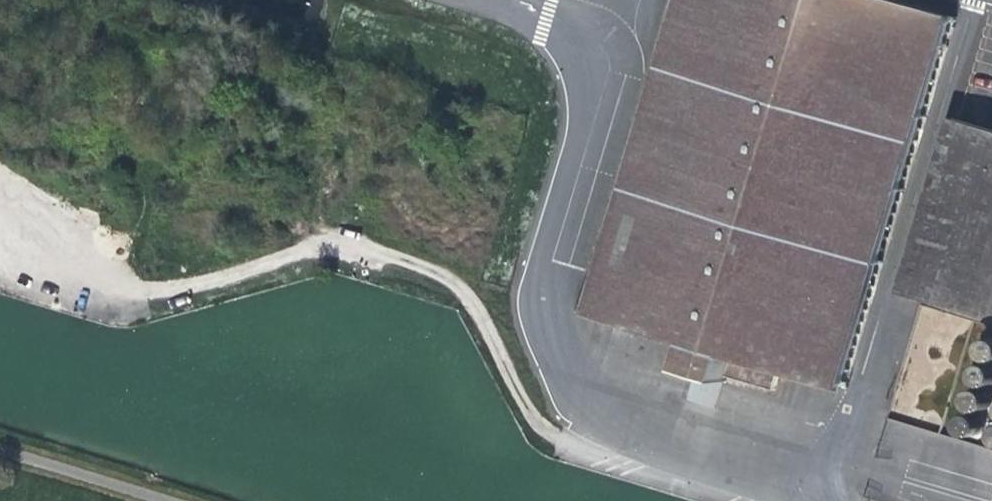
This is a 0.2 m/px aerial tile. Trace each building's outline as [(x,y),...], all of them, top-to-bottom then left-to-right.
[(955,18),(895,0),(693,0),(600,321),(690,348),(683,374),(723,387),(726,381),(774,395),(780,374),(845,393),(955,18)] [(900,298),(991,325),(991,136),(952,125),(900,298)]
